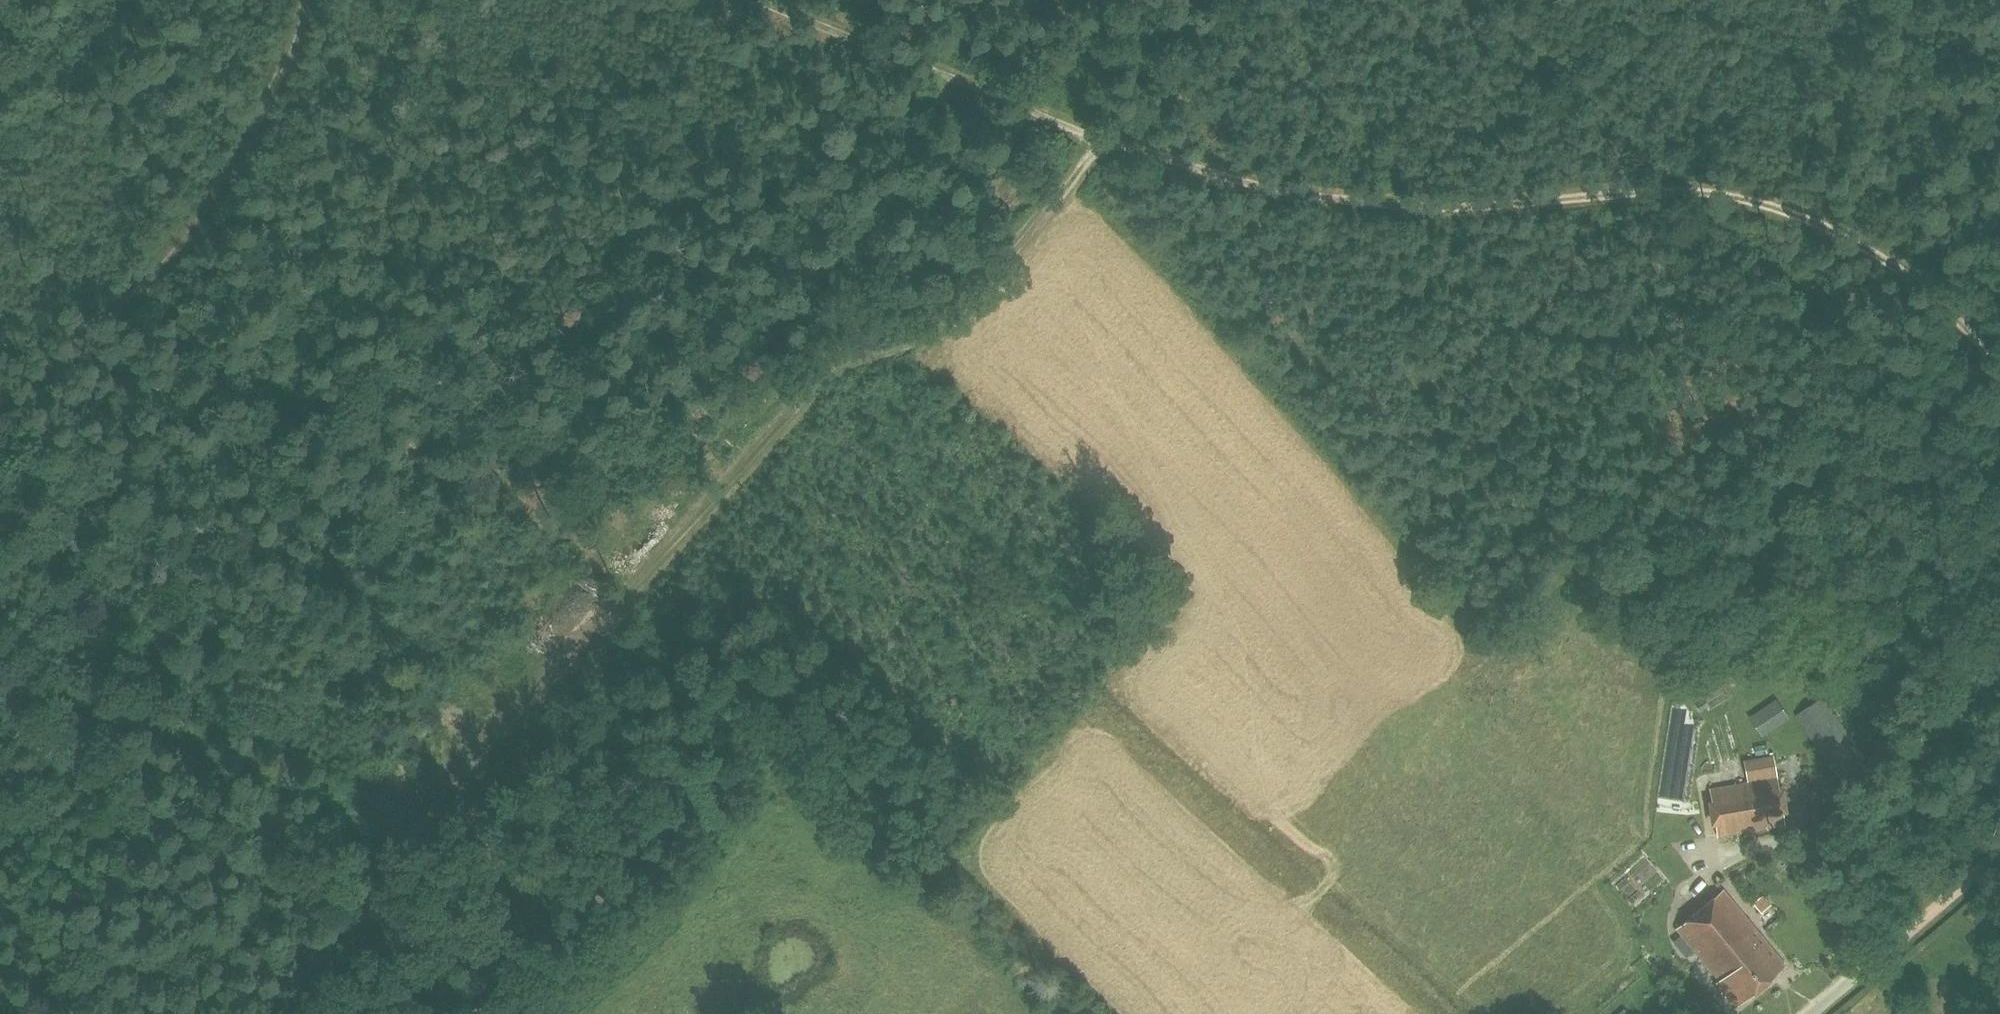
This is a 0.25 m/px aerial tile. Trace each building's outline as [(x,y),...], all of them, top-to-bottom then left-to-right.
[(1838,779),(1865,761),(1822,696),(1793,716),(1824,758),(1838,779)] [(1774,755),(1744,761),(1747,784),(1778,779),(1774,755)] [(1747,784),(1711,790),(1718,836),(1786,825),(1778,779),(1747,784)] [(1856,804),(1852,808),(1857,813),(1861,810),(1856,804)] [(1722,890),(1698,910),(1677,927),(1720,979),(1717,982),(1737,1006),(1761,986),(1785,966),(1722,890)] [(1773,904),(1766,896),(1764,894),(1753,903),(1761,913),(1773,904)]
